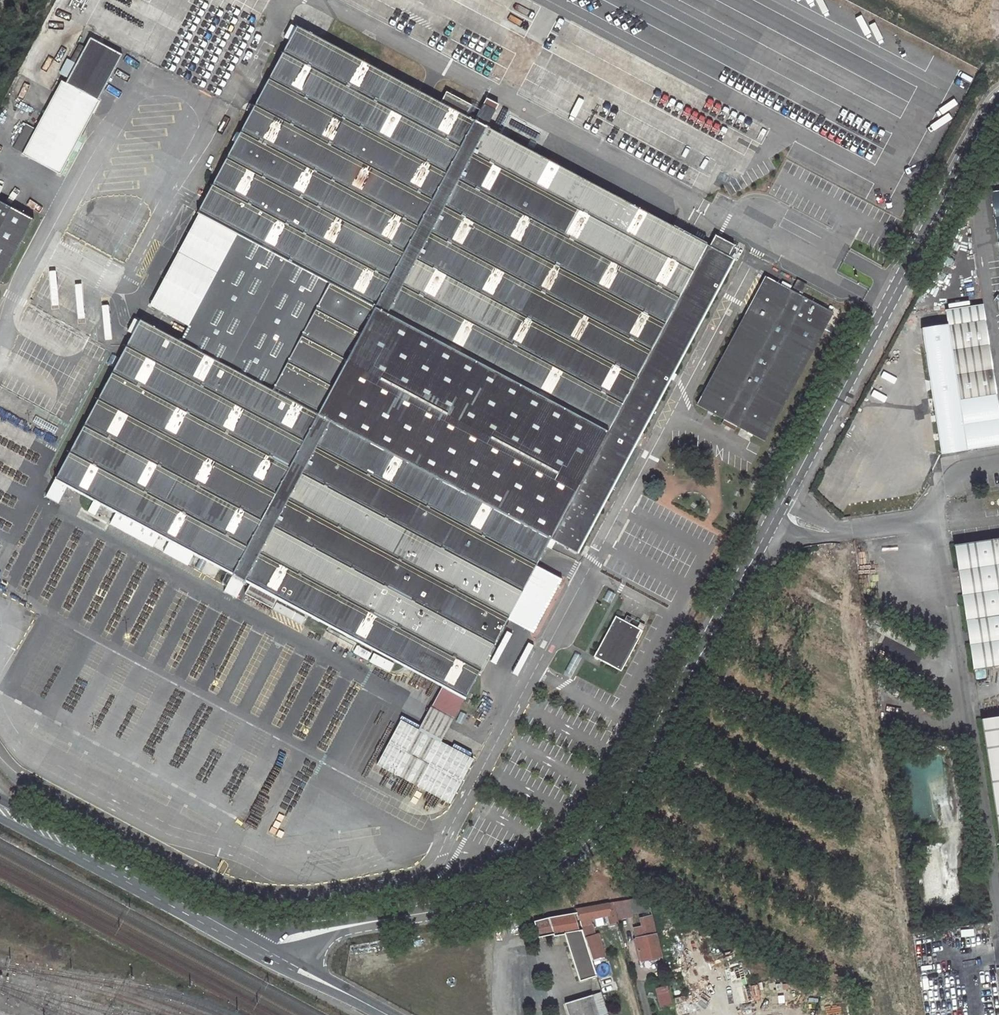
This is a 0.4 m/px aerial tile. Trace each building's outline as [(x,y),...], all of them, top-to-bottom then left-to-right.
[(286,41),(293,29),(288,26),(282,39),(286,41)] [(238,235),(374,308),(473,122),(322,42),(294,27),(293,29),(286,41),(248,114),(197,212),(201,215),(238,235)] [(93,38),(68,85),(99,101),(124,55),(93,38)] [(99,101),(68,85),(61,81),(44,113),(23,153),(60,173),(99,101)] [(497,105),(485,99),(473,122),(485,129),(497,105)] [(473,122),(374,308),(635,448),(639,450),(647,436),(642,434),(735,260),(733,258),(739,247),(717,236),(711,248),(485,129),(473,122)] [(34,223),(0,204),(0,285),(34,223)] [(193,322),(238,235),(201,215),(154,301),(193,322)] [(181,345),(317,417),(374,308),(238,235),(193,322),(181,345)] [(764,277),(696,406),(725,421),(722,426),(734,433),(736,428),(765,443),(833,313),(764,277)] [(942,452),(998,443),(998,418),(981,305),(946,310),(948,325),(923,329),(942,452)] [(374,308),(317,417),(557,544),(578,555),(635,448),(374,308)] [(130,337),(137,324),(132,322),(125,335),(130,337)] [(66,488),(233,576),(317,417),(181,345),(137,323),(137,324),(130,337),(53,481),(66,488)] [(317,417),(233,576),(245,583),(250,585),(245,596),(273,611),(278,601),(443,688),(458,696),(466,700),(547,548),(553,551),(557,544),(317,417)] [(53,481),(44,499),(57,506),(66,488),(53,481)] [(952,547),(972,672),(998,668),(998,540),(952,547)] [(237,600),(245,583),(233,576),(224,594),(237,600)] [(618,618),(596,658),(622,672),(644,632),(618,618)] [(434,705),(449,713),(458,696),(443,688),(434,705)] [(434,705),(421,731),(443,742),(456,717),(434,705)] [(980,722),(998,849),(998,719),(980,722)] [(443,742),(421,731),(401,721),(378,765),(452,803),(475,759),(443,742)] [(627,899),(612,901),(616,916),(630,912),(627,899)] [(609,915),(611,925),(618,922),(616,916),(612,901),(576,907),(578,914),(580,920),(593,918),(609,915)] [(580,920),(578,914),(575,915),(535,921),(538,935),(553,933),(555,940),(560,939),(559,935),(565,934),(579,980),(597,975),(592,960),(580,920)] [(653,914),(642,916),(644,925),(634,927),(642,960),(663,955),(653,914)] [(593,918),(580,920),(592,960),(605,955),(599,934),(597,935),(593,918)] [(595,994),(570,1002),(574,1014),(602,1014),(595,994)]
